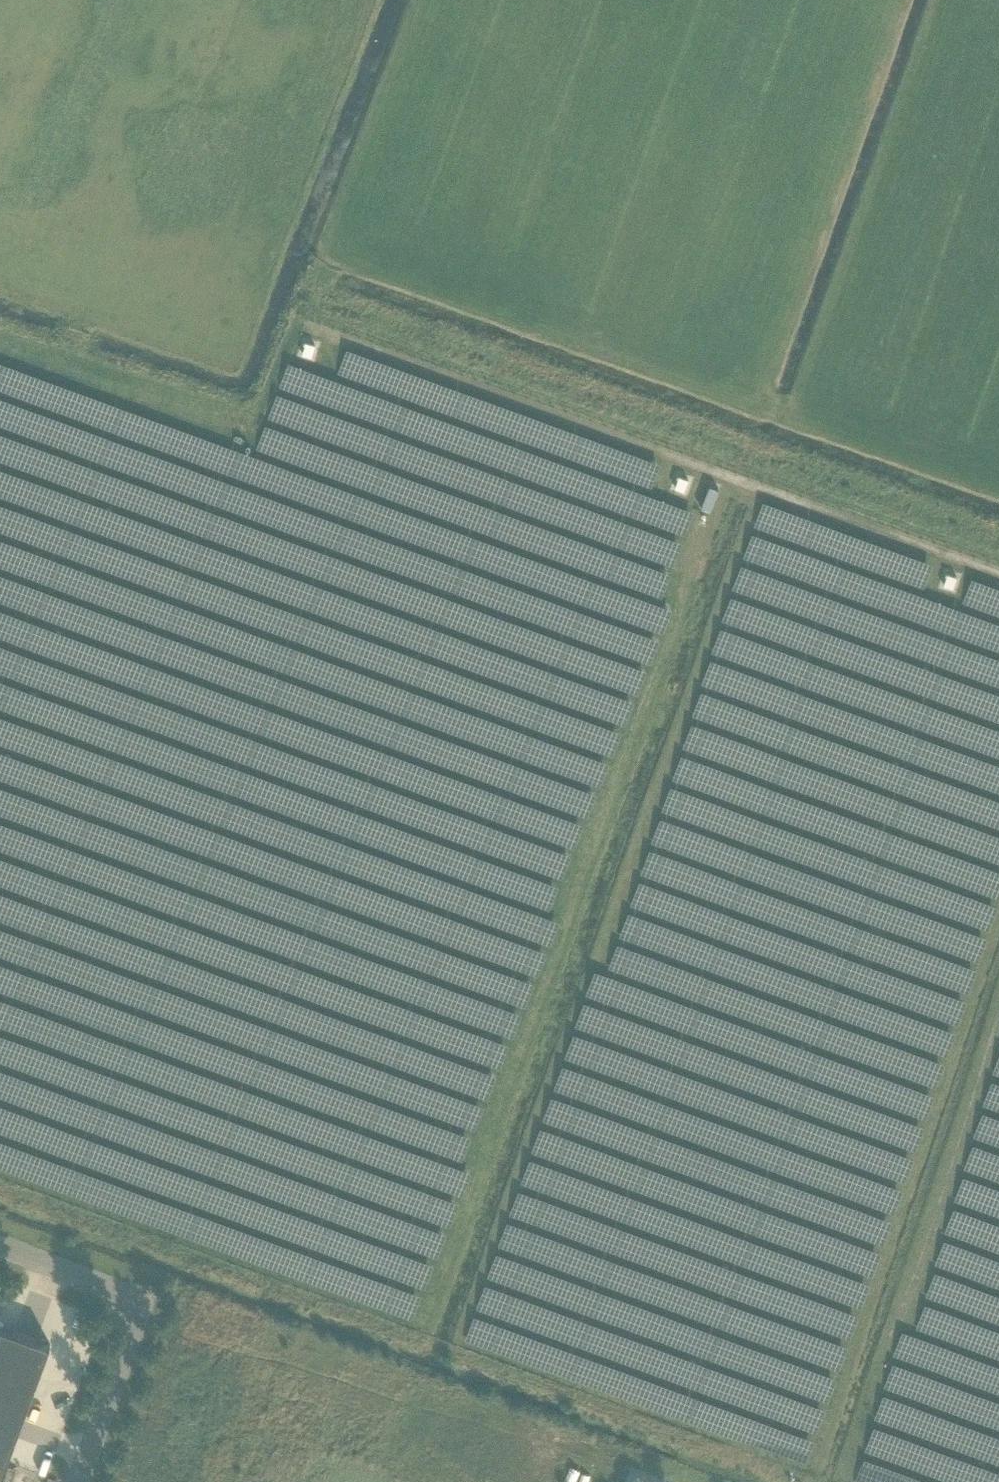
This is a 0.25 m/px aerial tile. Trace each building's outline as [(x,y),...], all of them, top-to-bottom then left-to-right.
[(2,1326),(0,1331),(0,1459),(7,1462),(51,1345),(2,1326)]
